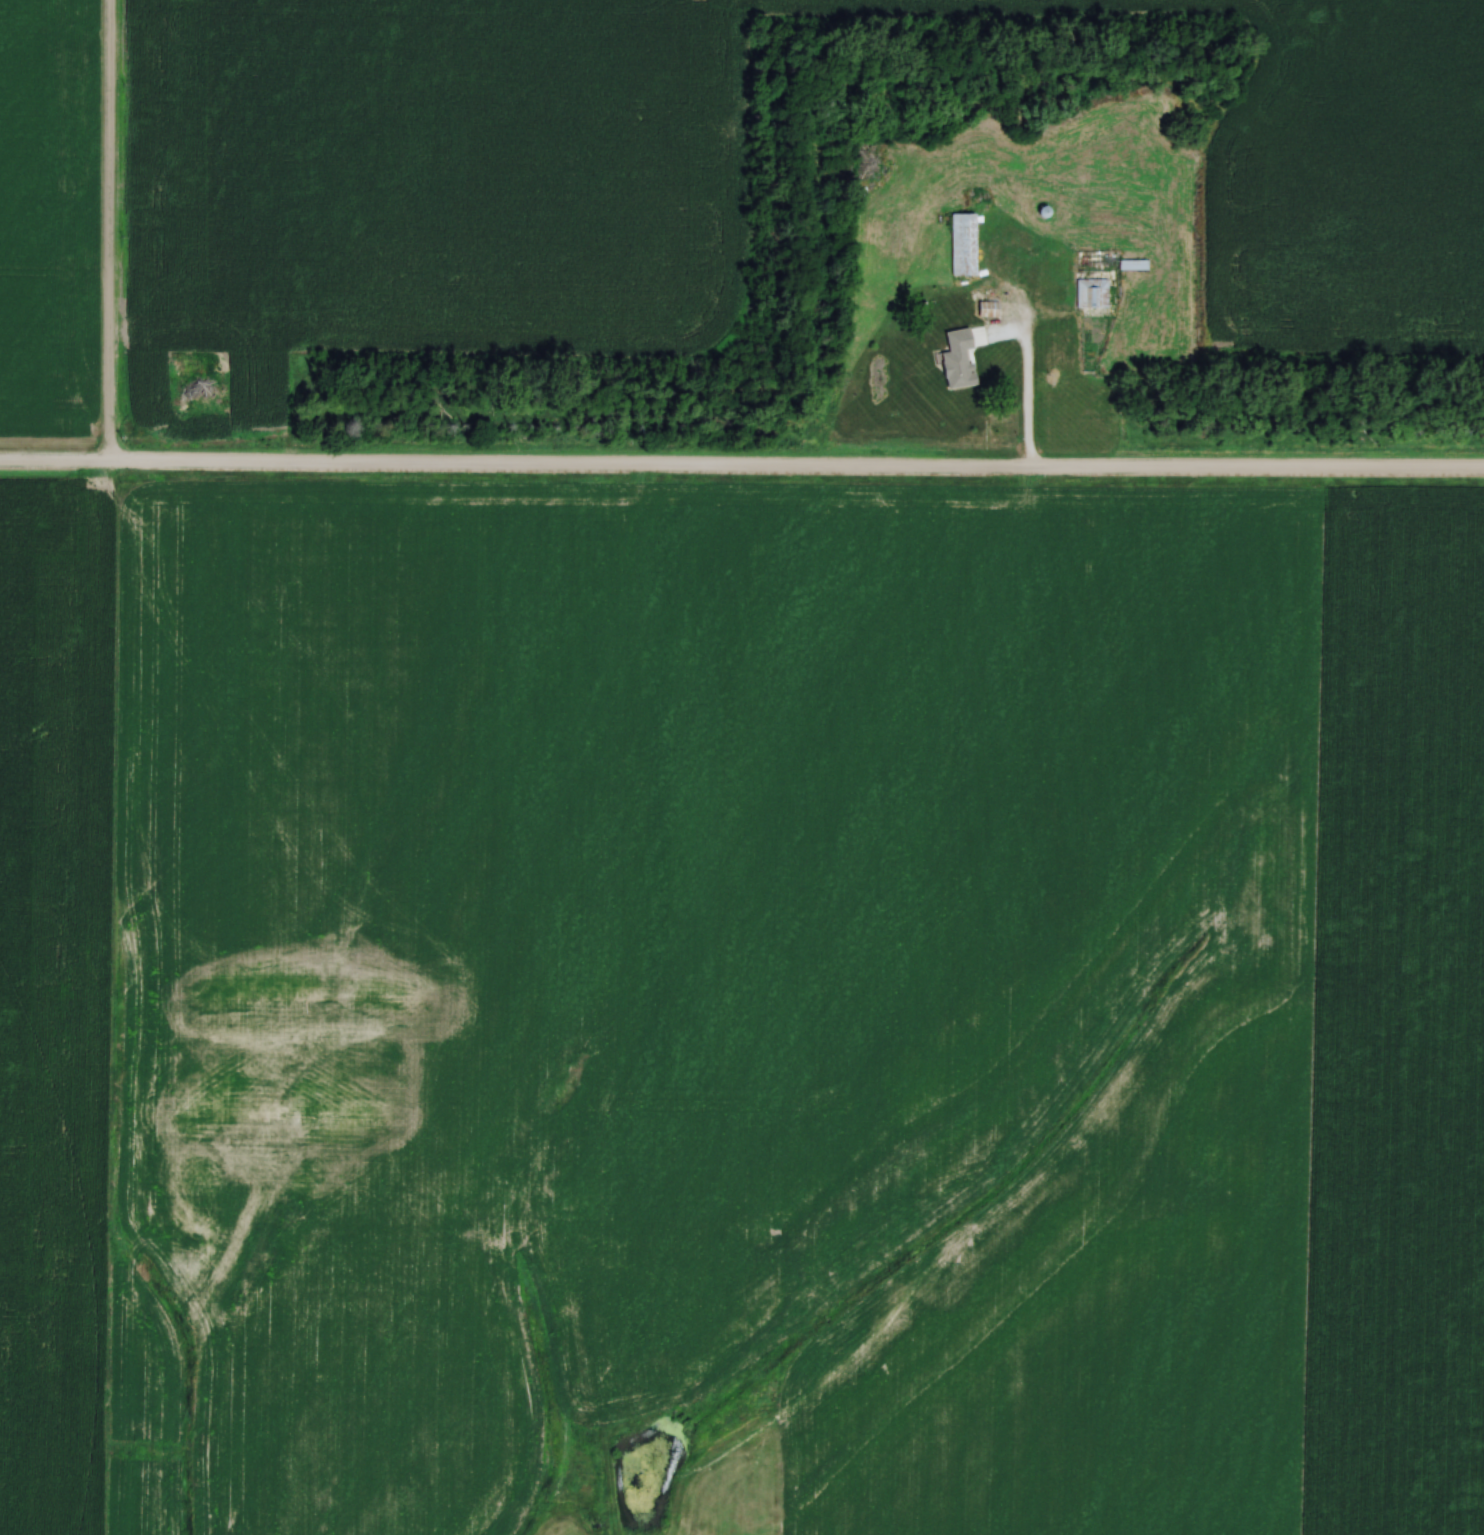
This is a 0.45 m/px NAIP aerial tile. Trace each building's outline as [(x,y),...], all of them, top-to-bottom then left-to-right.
[(950,215),(950,277),(975,277),(975,215),(950,215)] [(1117,272),(1147,272),(1147,261),(1117,261),(1117,272)] [(1075,309),(1107,309),(1107,280),(1075,280),(1075,309)] [(997,318),(997,303),(975,303),(975,318),(997,318)] [(997,385),(997,351),(977,351),(977,385),(997,385)]
